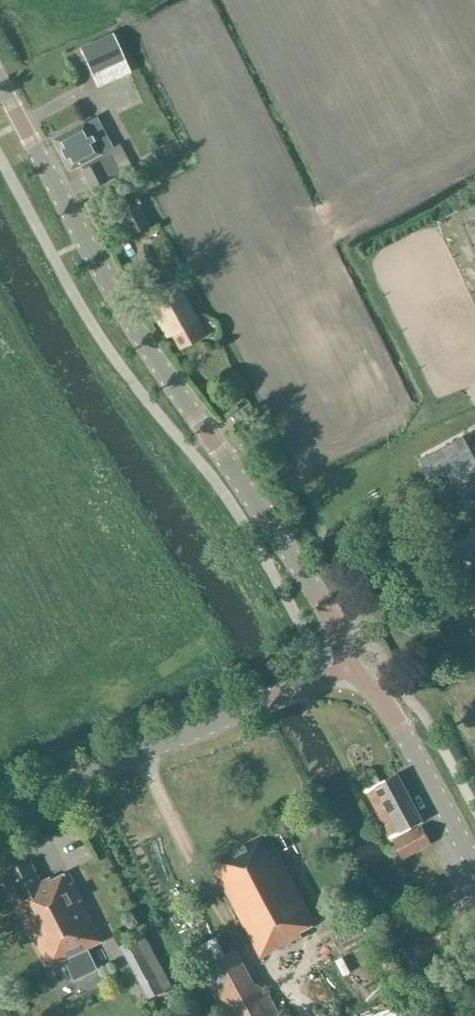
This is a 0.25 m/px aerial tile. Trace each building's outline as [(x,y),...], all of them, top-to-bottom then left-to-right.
[(125,67),(112,42),(80,59),(93,84),(125,67)] [(95,116),(53,139),(69,171),(78,166),(90,189),(119,173),(107,150),(112,147),(95,116)] [(150,226),(139,204),(121,213),(132,234),(150,226)] [(205,335),(176,284),(146,301),(160,325),(160,324),(166,335),(171,332),(180,349),(205,335)] [(422,459),(430,474),(444,467),(453,483),(474,471),(474,456),(464,436),(422,459)] [(465,487),(470,498),(474,495),(474,481),(465,487)] [(408,829),(423,821),(398,774),(367,791),(392,837),(400,833),(401,836),(393,841),(403,859),(431,844),(421,826),(410,832),(408,829)] [(316,924),(278,853),(292,845),(285,831),(276,836),(281,846),(276,849),(267,832),(210,863),(261,958),(302,936),(300,932),(316,924)] [(41,882),(32,863),(9,874),(17,892),(11,895),(19,911),(21,909),(25,916),(23,917),(49,967),(66,959),(75,978),(96,967),(87,948),(103,940),(69,872),(52,880),(51,878),(41,882)] [(171,988),(142,933),(119,946),(148,1000),(171,988)] [(226,1015),(281,1015),(267,990),(252,981),(236,949),(201,968),(226,1015)]
